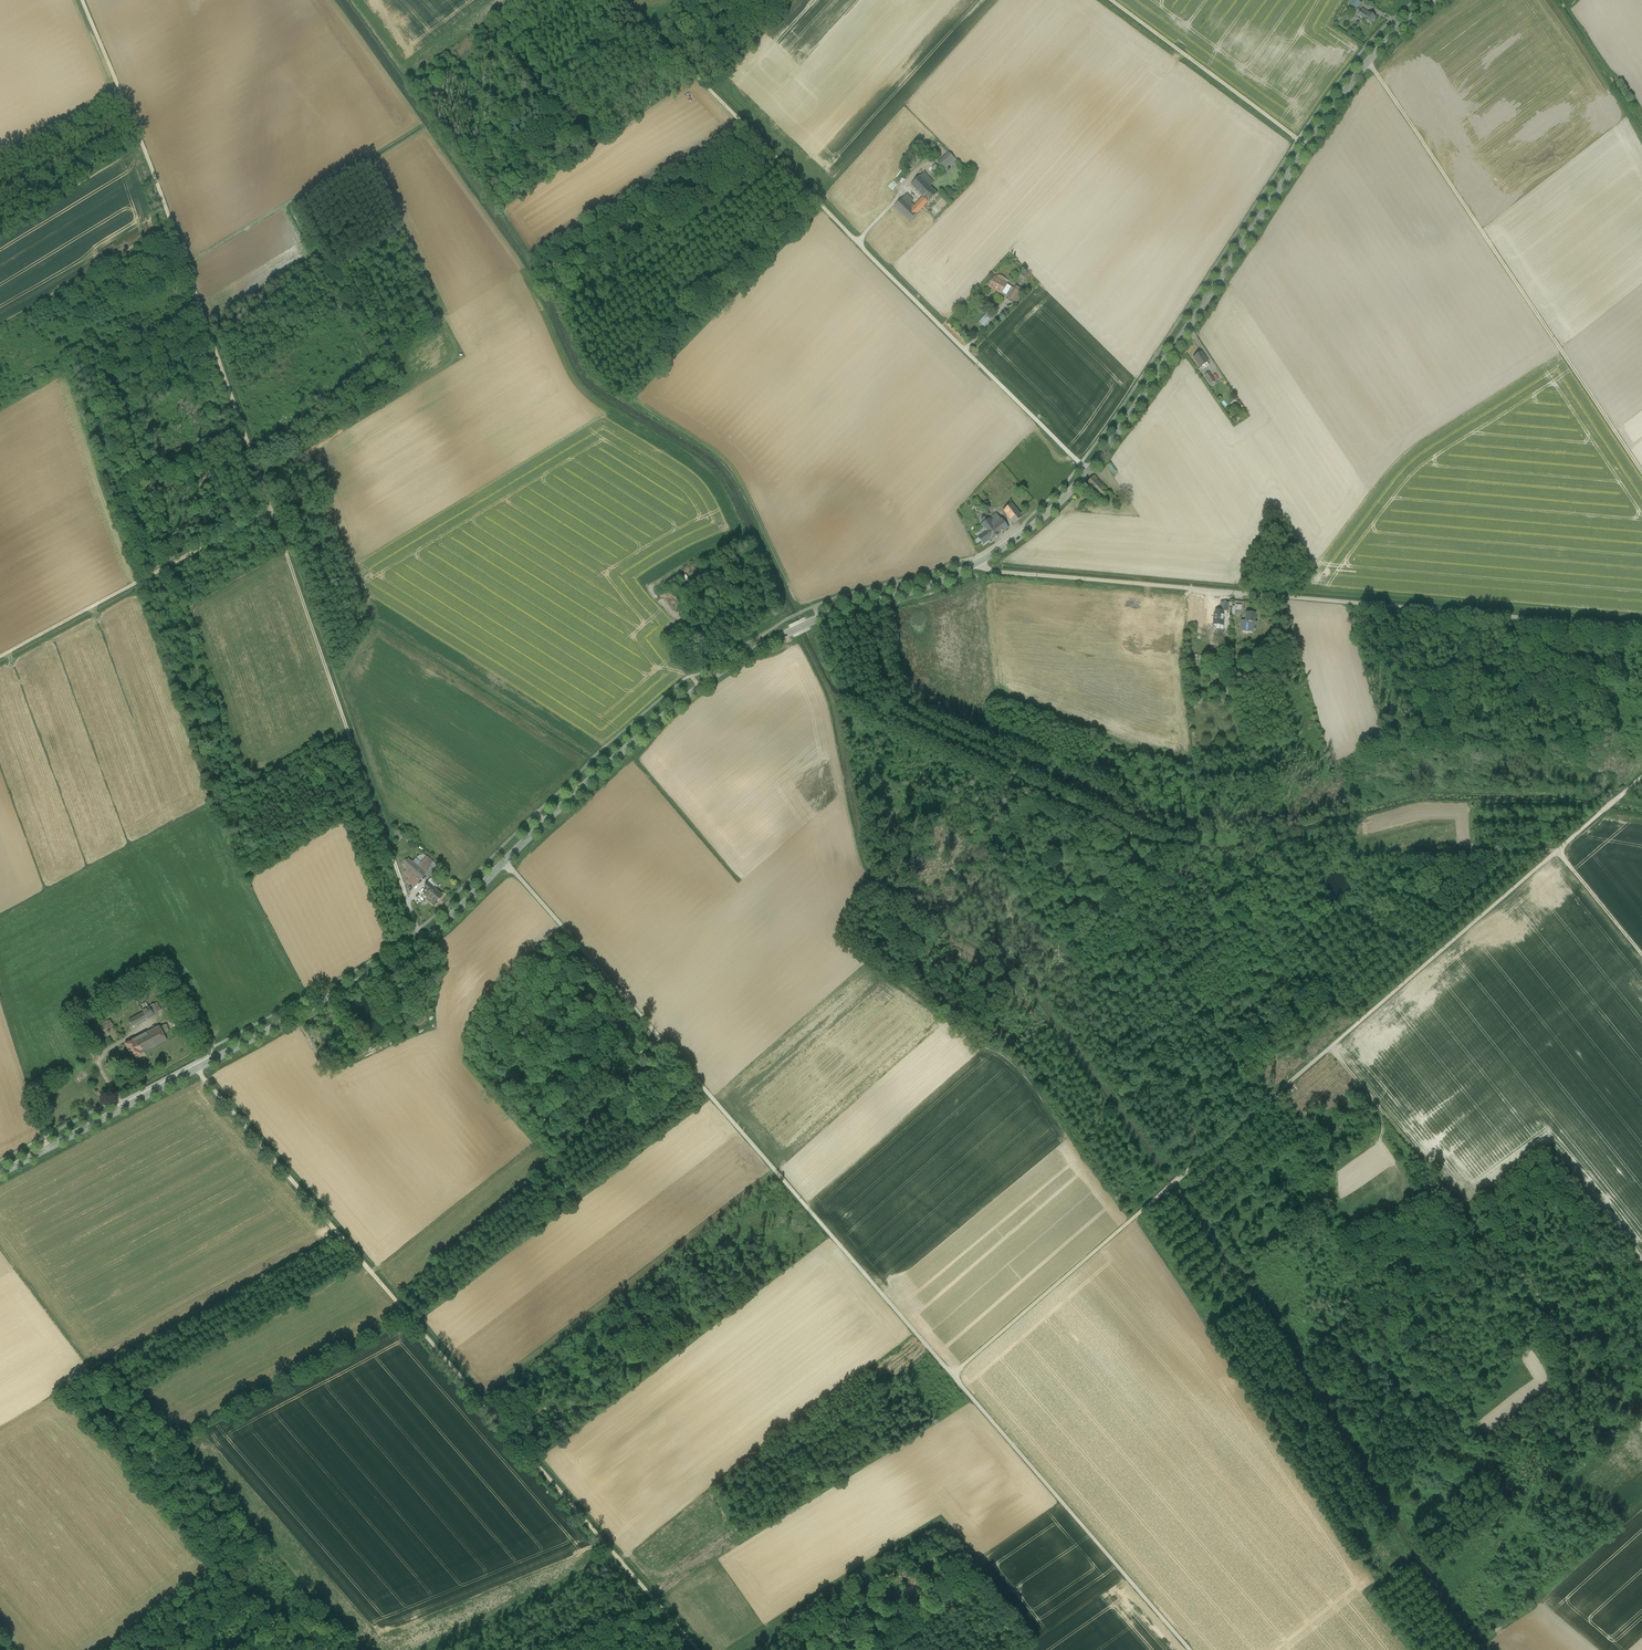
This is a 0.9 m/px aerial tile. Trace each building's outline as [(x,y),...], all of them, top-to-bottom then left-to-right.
[(1361,2),(1358,0),(1349,0),(1348,3),(1358,8),(1361,2)] [(1380,20),(1366,9),(1360,17),(1374,28),(1380,20)] [(950,155),(939,166),(946,174),(957,163),(950,155)] [(893,207),(908,222),(937,194),(930,187),(935,183),(925,173),(911,187),(921,198),(915,203),(907,194),(893,207)] [(1025,292),(996,277),(989,291),(1018,306),(1025,292)] [(978,322),(983,326),(990,318),(985,314),(978,322)] [(1211,365),(1203,353),(1195,359),(1202,371),(1211,365)] [(1219,384),(1212,373),(1206,377),(1212,388),(1219,384)] [(1113,494),(1096,478),(1087,488),(1103,504),(1113,494)] [(1016,502),(1003,512),(1013,525),(1026,515),(1016,502)] [(975,535),(982,545),(1007,528),(1000,518),(993,524),(989,519),(980,525),(983,530),(975,535)] [(1228,613),(1217,612),(1214,632),(1225,634),(1228,613)] [(1261,615),(1249,614),(1248,633),(1260,634),(1261,615)] [(406,883),(413,888),(434,864),(426,858),(417,867),(408,860),(402,866),(404,874),(407,877),(406,883)] [(432,887),(423,898),(433,906),(442,896),(432,887)] [(133,1024),(161,1011),(157,1002),(141,1009),(142,1012),(127,1019),(132,1029),(135,1028),(133,1024)] [(99,1025),(102,1031),(113,1026),(109,1019),(99,1025)] [(124,1045),(133,1061),(167,1041),(159,1026),(124,1045)]
